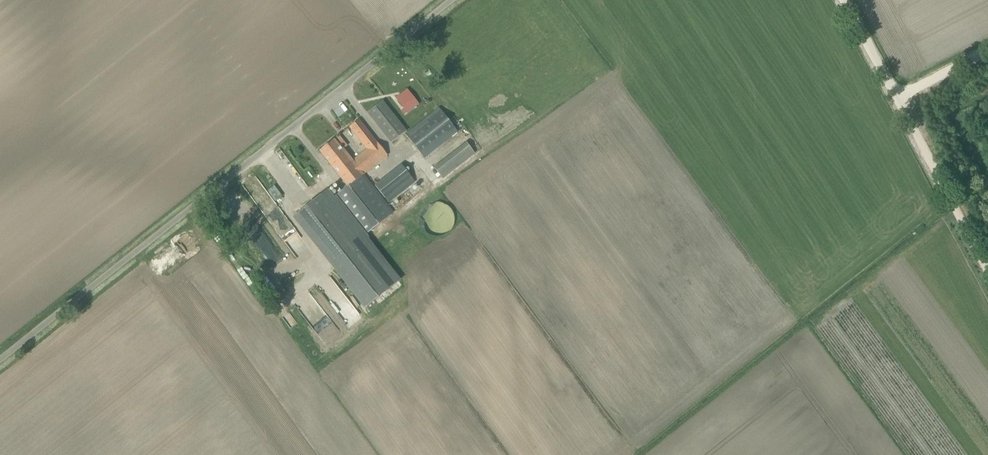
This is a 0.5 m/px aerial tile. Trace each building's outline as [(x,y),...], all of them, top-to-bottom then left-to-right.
[(367,113),(391,143),(406,131),(382,101),(367,113)] [(406,135),(412,143),(424,158),(458,132),(439,108),(406,135)] [(333,197),(363,236),(393,212),(363,174),(387,156),(358,120),(349,127),(366,148),(351,160),(343,149),(342,150),(333,139),(319,151),(347,186),(333,197)] [(434,168),(442,179),(474,153),(466,143),(434,168)] [(415,182),(401,164),(374,185),(388,203),(415,182)] [(398,281),(363,236),(333,197),(327,190),(295,215),(367,306),(398,281)] [(444,204),(440,203),(436,203),(433,203),(430,204),(426,206),(424,209),(422,212),(420,215),(420,218),(420,220),(420,223),(421,225),(421,227),(423,229),(424,231),(426,233),(429,235),(433,236),(436,237),(440,236),(443,235),(447,234),(450,231),(452,227),(453,223),(454,220),(453,216),(453,214),(451,210),(448,207),(444,204)]
